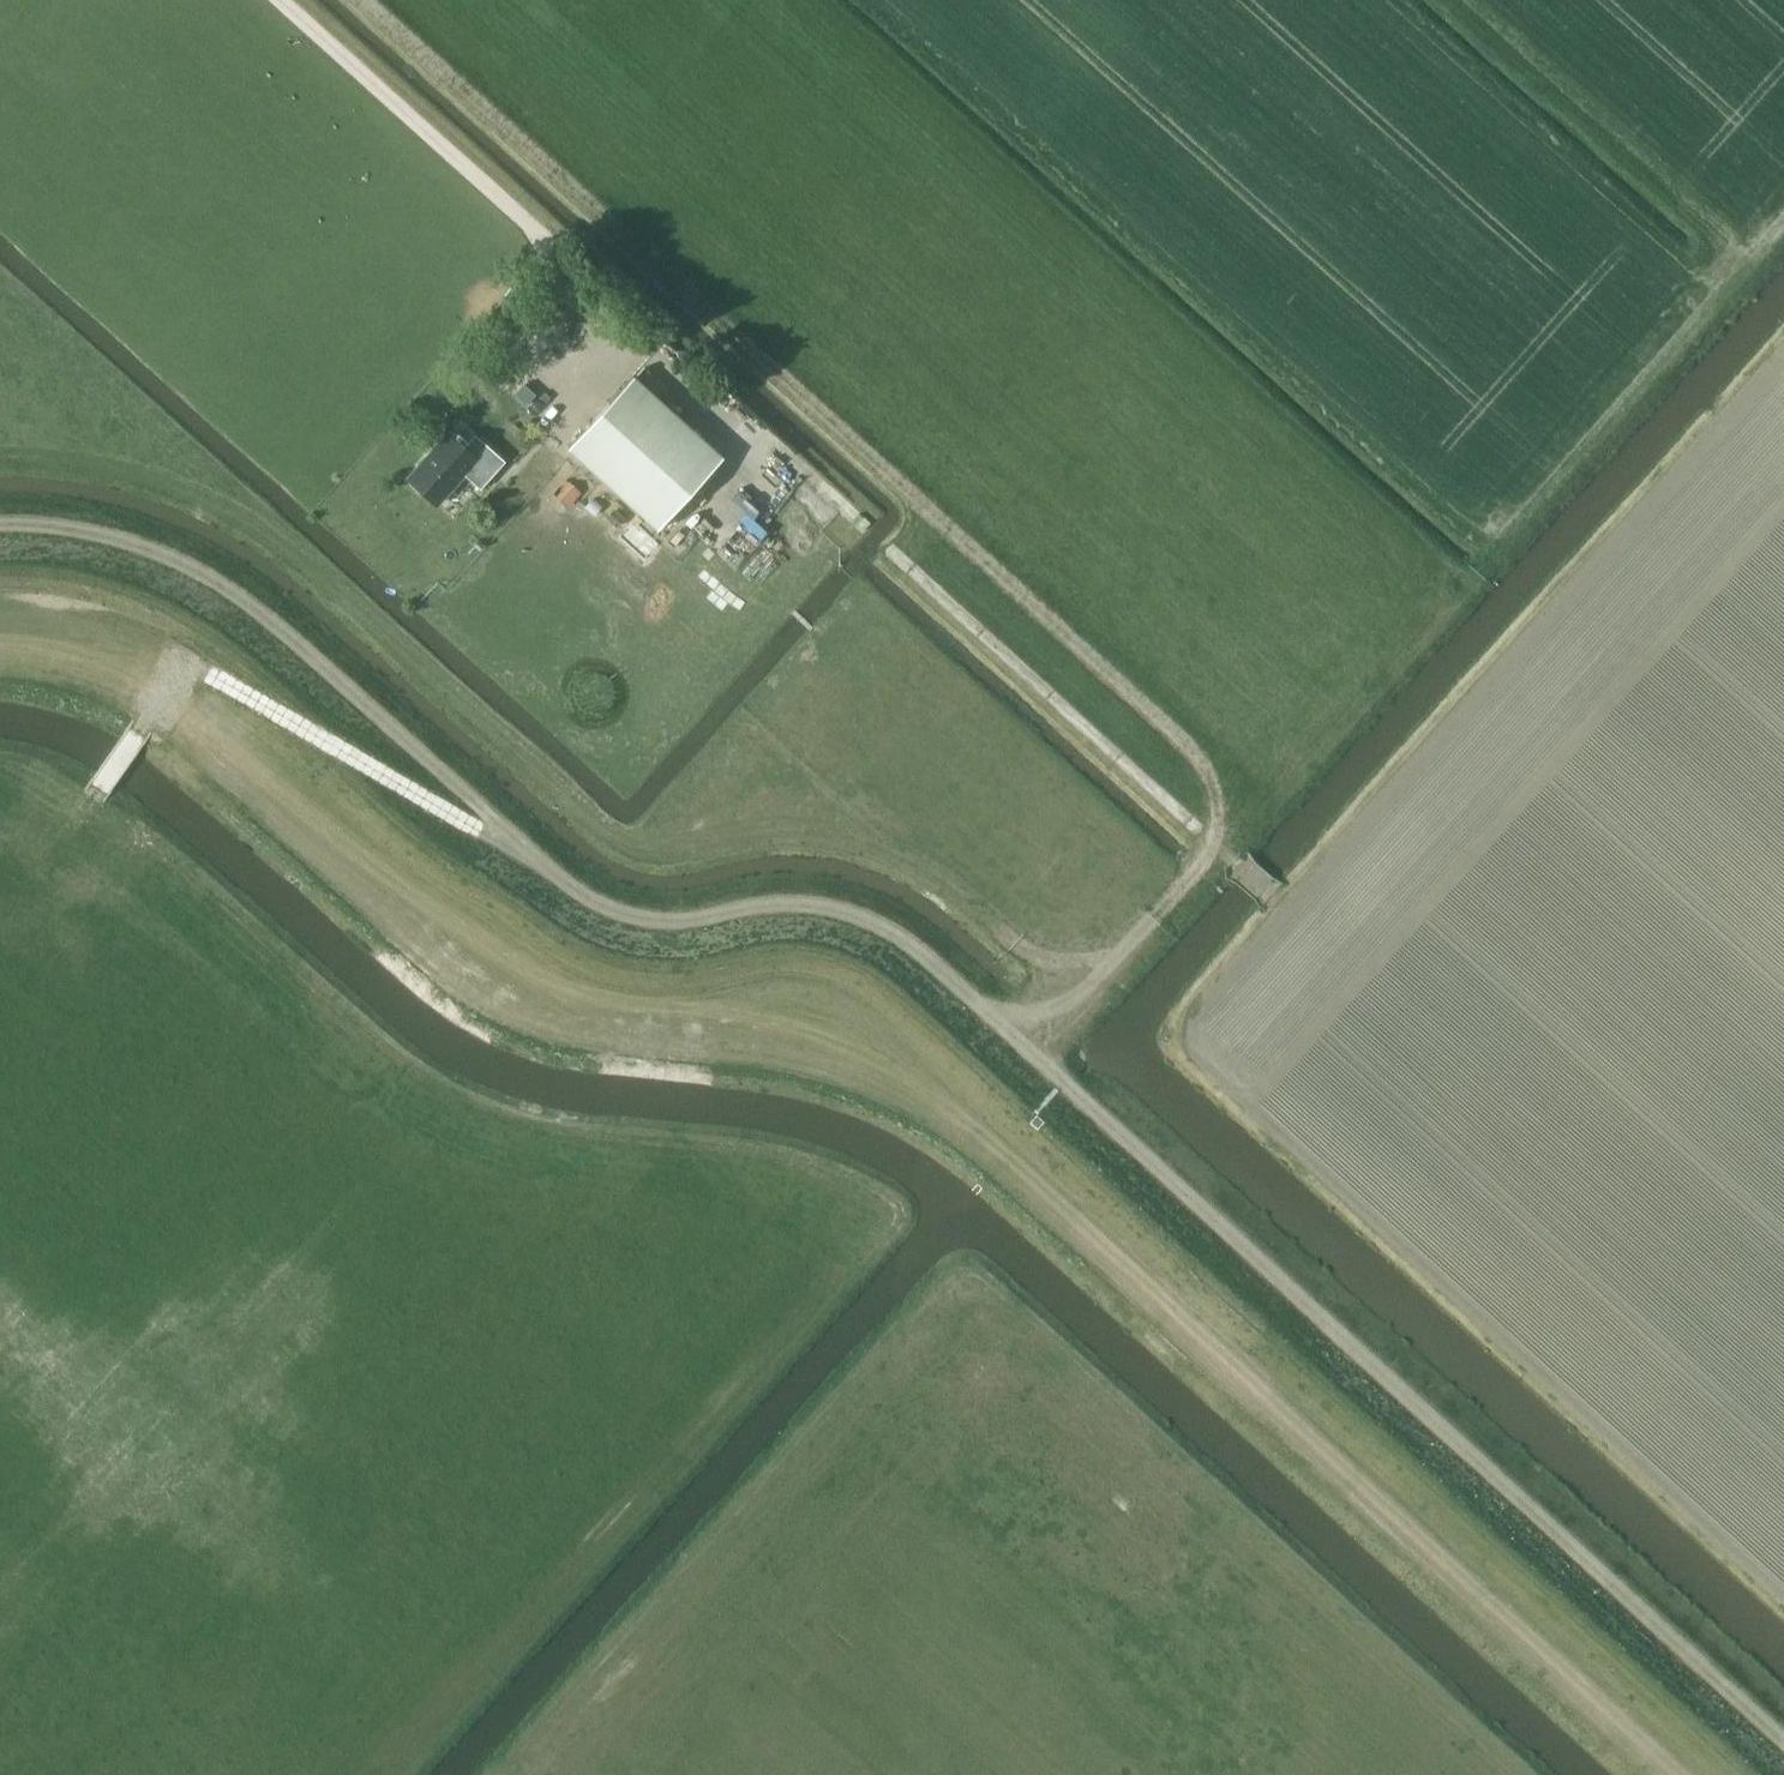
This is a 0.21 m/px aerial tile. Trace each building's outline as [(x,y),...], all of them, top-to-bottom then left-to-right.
[(723,457),(654,395),(633,376),(568,448),(657,529),(723,457)] [(449,433),(409,478),(436,504),(463,474),(480,489),(505,461),(475,434),(464,446),(449,433)]
